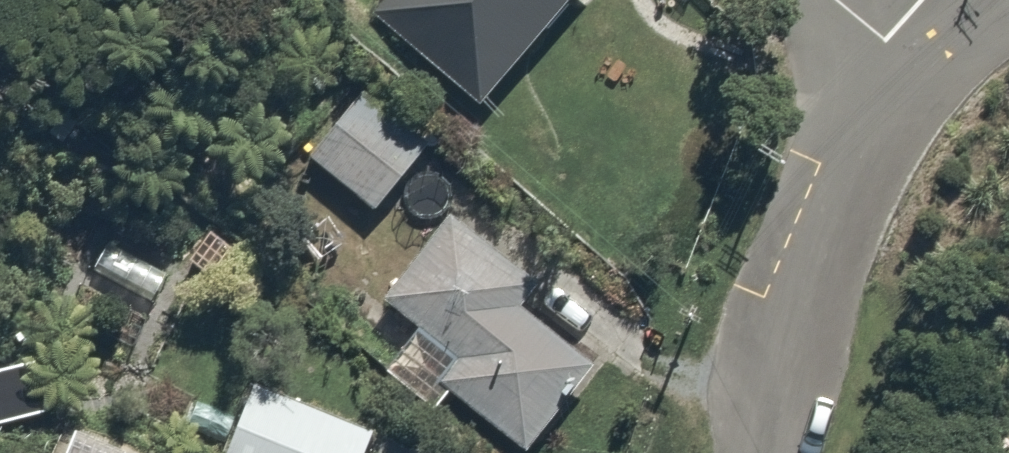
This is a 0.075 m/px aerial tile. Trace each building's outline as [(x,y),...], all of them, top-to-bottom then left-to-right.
[(370,11),(467,96),(551,0),(380,0),(370,11)] [(428,155),(348,90),(301,148),(382,213),(428,155)] [(613,331),(447,201),(372,297),(451,360),(431,385),(517,452),(613,331)] [(254,373),(222,451),(227,452),(354,452),(368,421),(254,373)] [(124,452),(160,452),(129,441),(124,452)]
